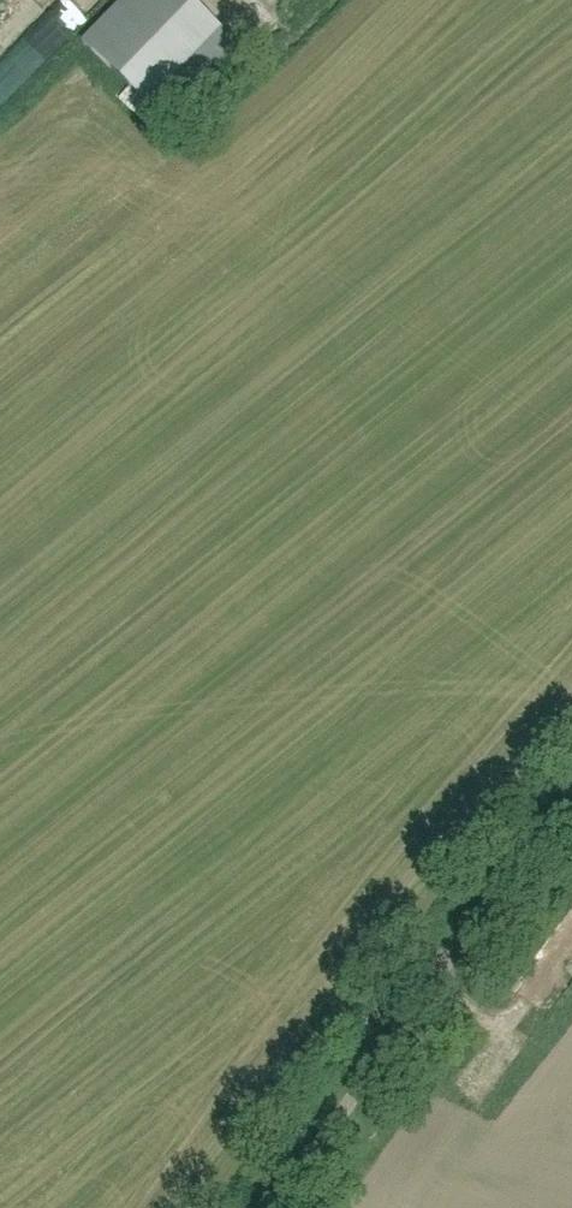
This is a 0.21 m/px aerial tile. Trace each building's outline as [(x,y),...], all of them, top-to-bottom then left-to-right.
[(79,36),(152,108),(231,32),(197,0),(116,0),(79,36)]
